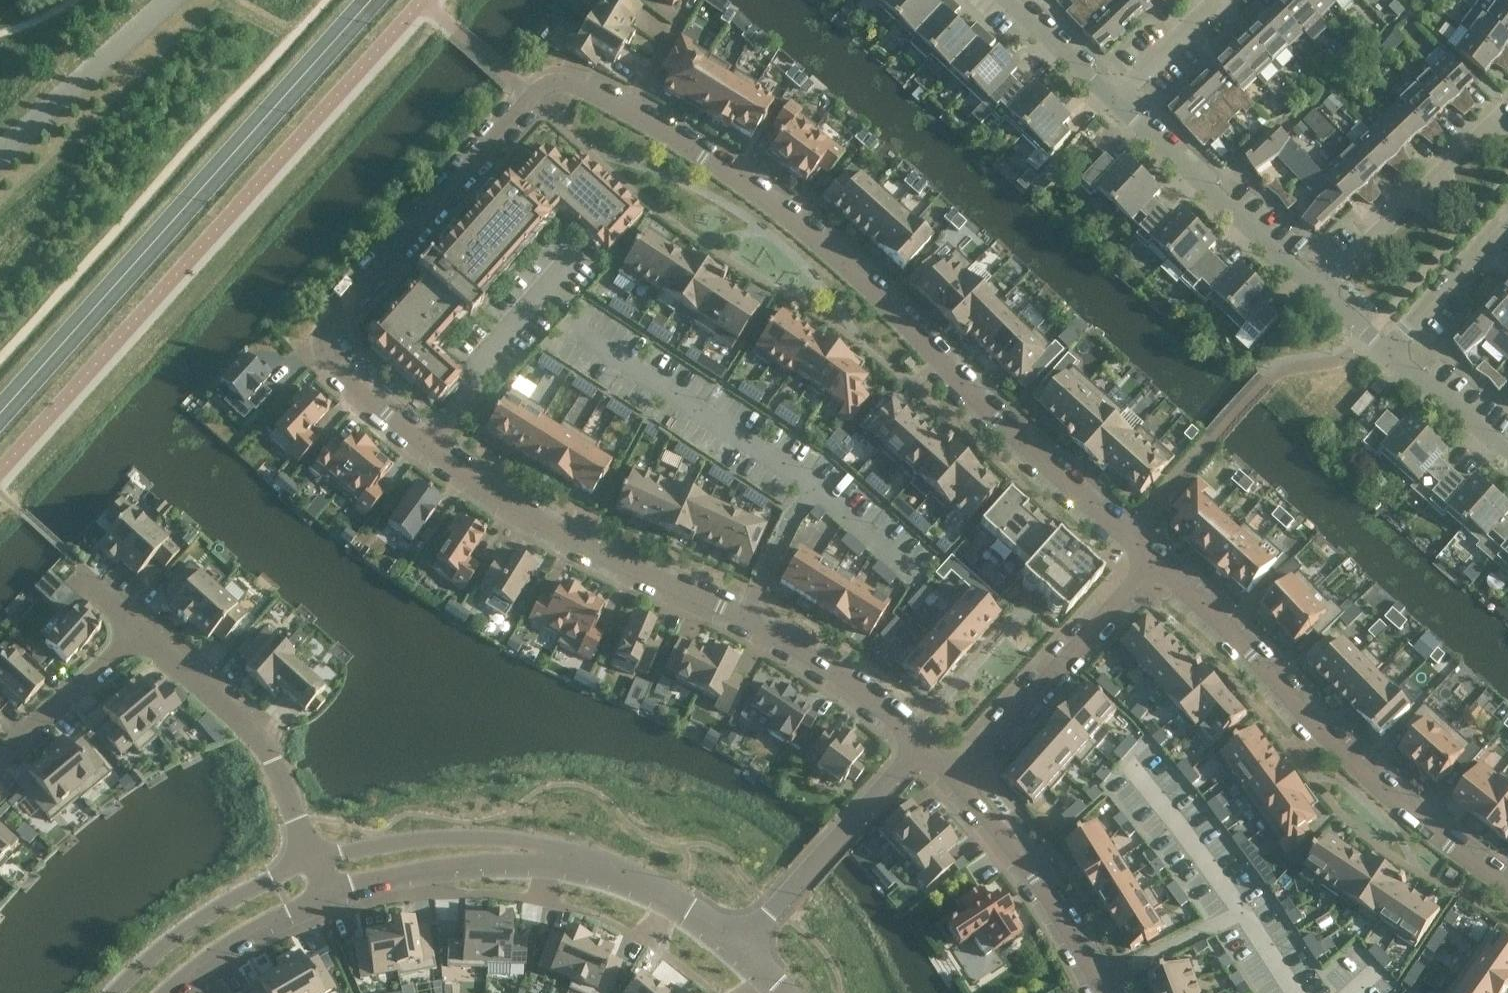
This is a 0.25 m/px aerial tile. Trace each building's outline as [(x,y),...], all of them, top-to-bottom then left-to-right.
[(642,7),(631,0),(600,0),(589,19),(629,43),(634,35),(628,31),(635,18),(642,7)] [(880,6),(897,22),(918,0),(885,0),(880,6)] [(897,22),(915,39),(951,0),(936,0),(934,2),(933,0),(918,0),(897,22)] [(915,39),(916,39),(918,36),(935,52),(932,55),(961,25),(950,17),(953,13),(954,14),(960,8),(952,0),(951,0),(915,39)] [(1085,0),(1073,0),(1070,3),(1071,4),(1072,3),(1075,6),(1067,13),(1101,49),(1117,34),(1085,0)] [(1115,0),(1085,0),(1117,34),(1133,19),(1115,0)] [(1145,0),(1115,0),(1133,19),(1149,4),(1145,0)] [(1304,0),(1285,0),(1279,6),(1304,32),(1320,17),(1304,0)] [(1334,0),(1304,0),(1320,17),(1336,2),(1334,0)] [(1437,8),(1443,13),(1451,3),(1448,0),(1443,0),(1437,8)] [(1498,0),(1481,0),(1474,9),(1483,16),(1507,35),(1507,8),(1498,0)] [(1304,32),(1279,6),(1273,12),(1268,15),(1265,12),(1267,10),(1257,3),(1250,7),(1289,47),(1304,32)] [(1289,47),(1250,7),(1246,13),(1253,23),(1255,22),(1258,24),(1254,29),(1248,35),(1273,62),(1280,69),(1295,53),(1289,47)] [(1483,16),(1474,9),(1461,26),(1507,62),(1507,52),(1504,50),(1507,45),(1507,44),(1507,35),(1483,16)] [(735,15),(726,10),(720,20),(729,25),(735,15)] [(629,43),(589,19),(577,39),(570,35),(562,47),(588,63),(595,67),(602,56),(614,63),(626,43),(628,45),(629,43)] [(1374,35),(1382,28),(1376,22),(1369,29),(1374,35)] [(961,25),(932,55),(950,72),(987,32),(978,24),(971,31),(972,32),(970,35),(961,25)] [(552,32),(544,26),(536,35),(544,41),(552,32)] [(1461,26),(1447,44),(1486,73),(1492,65),(1496,61),(1499,64),(1498,66),(1507,71),(1507,62),(1461,26)] [(741,37),(748,43),(756,35),(749,28),(741,37)] [(987,32),(950,72),(967,88),(1001,52),(995,57),(985,50),(988,47),(989,48),(996,41),(987,32)] [(1273,62),(1248,35),(1241,42),(1237,45),(1234,42),(1235,40),(1225,33),(1219,37),(1257,77),(1273,62)] [(756,35),(748,43),(756,50),(764,41),(756,35)] [(692,43),(681,36),(661,68),(671,74),(662,89),(676,97),(704,51),(692,44),(692,43)] [(1393,50),(1401,41),(1396,36),(1387,44),(1393,50)] [(1257,77),(1219,37),(1215,43),(1222,53),(1224,52),(1227,54),(1223,59),(1217,65),(1254,105),(1255,104),(1242,91),(1257,77)] [(1473,81),(1440,46),(1424,62),(1470,111),(1475,105),(1467,94),(1466,95),(1462,93),(1466,88),(1473,81)] [(704,51),(676,97),(685,103),(687,100),(705,110),(726,76),(731,67),(704,51)] [(1001,52),(967,88),(984,104),(982,105),(992,114),(1019,86),(1011,78),(1018,70),(1010,62),(1013,57),(1001,52)] [(1470,111),(1424,62),(1423,63),(1431,71),(1416,85),(1441,112),(1448,106),(1453,102),(1455,105),(1454,107),(1464,115),(1470,111)] [(1254,105),(1217,65),(1201,80),(1235,116),(1242,108),(1246,112),(1254,105)] [(784,76),(792,82),(800,73),(792,67),(784,76)] [(726,76),(705,110),(709,113),(707,116),(729,129),(731,126),(753,89),(754,90),(757,84),(754,82),(735,70),(730,78),(726,76)] [(800,73),(792,82),(800,89),(808,80),(800,73)] [(1441,112),(1416,85),(1407,76),(1392,91),(1401,100),(1439,140),(1443,135),(1436,124),(1434,125),(1431,123),(1435,118),(1441,112)] [(1235,116),(1201,80),(1185,95),(1223,134),(1231,127),(1227,123),(1235,116)] [(1027,93),(1019,86),(992,114),(1002,124),(1006,119),(1022,135),(1054,101),(1048,90),(1043,93),(1035,85),(1027,93)] [(768,114),(766,112),(773,102),(754,90),(753,89),(731,126),(751,138),(760,123),(762,124),(768,114)] [(1223,134),(1185,95),(1169,111),(1203,146),(1211,138),(1215,142),(1223,134)] [(1330,112),(1338,105),(1333,99),(1325,106),(1330,112)] [(1439,140),(1401,100),(1385,115),(1410,142),(1417,135),(1422,132),(1424,135),(1423,137),(1433,145),(1439,140)] [(772,126),(778,130),(781,133),(765,154),(786,170),(815,131),(816,131),(818,127),(800,113),(802,111),(790,101),(772,126)] [(1054,101),(1022,135),(1039,150),(1034,155),(1044,164),(1071,135),(1063,127),(1070,120),(1062,112),(1065,106),(1054,101)] [(1410,142),(1385,115),(1370,130),(1407,170),(1412,164),(1405,154),(1403,155),(1400,152),(1404,148),(1410,142)] [(854,138),(862,145),(870,136),(862,129),(854,138)] [(1314,164),(1280,129),(1247,159),(1256,172),(1279,156),(1300,178),(1314,164)] [(1407,170),(1370,130),(1354,145),(1379,171),(1385,165),(1390,162),(1393,165),(1391,167),(1401,174),(1407,170)] [(818,166),(823,170),(828,174),(844,152),(816,131),(815,131),(786,170),(805,183),(818,166)] [(870,136),(862,145),(869,152),(877,143),(870,136)] [(1379,171),(1354,145),(1338,160),(1376,200),(1381,194),(1373,184),(1372,185),(1369,182),(1372,178),(1379,171)] [(424,276),(367,340),(419,387),(424,381),(430,387),(426,393),(437,403),(459,378),(429,351),(557,208),(607,253),(642,214),(628,201),(629,201),(622,194),(621,195),(620,194),(621,193),(613,187),(613,188),(599,176),(600,175),(593,169),(592,169),(579,157),(567,169),(544,149),(513,183),(507,177),(495,191),(499,195),(493,202),(488,198),(487,199),(492,203),(485,210),(481,206),(458,232),(462,236),(456,243),(451,239),(450,240),(455,244),(448,251),(444,247),(433,260),(430,257),(431,257),(429,256),(428,257),(428,258),(425,261),(426,263),(423,266),(422,264),(418,268),(417,269),(418,271),(419,271),(424,276)] [(1118,166),(1107,156),(1079,185),(1090,195),(1097,188),(1115,205),(1144,174),(1138,163),(1133,166),(1125,158),(1118,166)] [(1338,160),(1323,174),(1322,175),(1348,201),(1354,195),(1359,192),(1361,195),(1360,197),(1370,204),(1376,200),(1338,160)] [(1323,174),(1314,164),(1300,178),(1321,199),(1304,222),(1316,231),(1348,201),(1322,175),(1323,174)] [(1033,184),(1043,193),(1058,176),(1047,167),(1033,184)] [(919,180),(911,173),(903,182),(911,189),(919,180)] [(854,182),(845,174),(823,198),(844,217),(872,186),(860,175),(854,182)] [(1155,179),(1144,174),(1115,205),(1141,229),(1134,236),(1162,208),(1154,200),(1161,192),(1153,185),(1155,179)] [(919,180),(911,189),(918,196),(927,187),(919,180)] [(1279,197),(1286,191),(1275,180),(1267,188),(1279,197)] [(872,186),(844,217),(865,236),(893,205),(897,201),(879,185),(876,189),(872,186)] [(1279,197),(1288,210),(1297,202),(1286,191),(1279,197)] [(893,205),(865,236),(886,254),(917,219),(900,204),(897,208),(893,205)] [(1173,218),(1162,208),(1134,236),(1147,249),(1152,244),(1168,260),(1199,226),(1194,215),(1189,218),(1180,211),(1173,218)] [(959,216),(951,209),(943,218),(951,225),(959,216)] [(959,216),(951,225),(958,232),(966,223),(959,216)] [(934,234),(917,219),(886,254),(903,269),(934,234)] [(1199,226),(1168,260),(1184,275),(1180,279),(1193,291),(1220,263),(1209,252),(1216,244),(1208,237),(1211,231),(1199,226)] [(664,244),(645,232),(636,246),(634,244),(628,253),(630,254),(618,274),(637,286),(664,244)] [(682,257),(664,244),(637,286),(637,287),(642,279),(661,291),(687,250),(682,257)] [(705,265),(695,258),(697,256),(687,250),(661,291),(680,303),(705,265)] [(965,273),(972,266),(956,250),(939,266),(931,258),(908,281),(932,305),(965,273)] [(1231,273),(1220,263),(1193,291),(1206,304),(1210,299),(1226,315),(1257,281),(1252,270),(1247,273),(1238,265),(1231,273)] [(724,277),(705,265),(680,303),(698,315),(693,323),(693,324),(724,277)] [(981,289),(965,273),(932,305),(948,321),(981,289)] [(724,277),(693,324),(713,336),(740,295),(722,283),(725,278),(724,277)] [(1507,286),(1502,290),(1499,287),(1501,285),(1490,278),(1484,283),(1507,304),(1507,284),(1507,286)] [(1257,281),(1226,315),(1242,330),(1235,337),(1249,350),(1279,318),(1267,307),(1274,299),(1266,292),(1269,286),(1257,281)] [(1484,283),(1480,289),(1488,299),(1490,298),(1493,300),(1490,305),(1484,311),(1507,333),(1507,304),(1484,283)] [(998,305),(996,304),(981,289),(948,321),(965,338),(969,334),(970,334),(998,305)] [(740,295),(713,336),(731,349),(744,329),(746,331),(752,322),(750,321),(759,307),(740,295)] [(609,306),(619,313),(624,305),(614,298),(609,306)] [(1017,318),(1016,317),(1000,301),(996,304),(998,305),(970,334),(986,351),(1017,318)] [(624,305),(619,313),(629,320),(634,311),(624,305)] [(773,360),(798,324),(797,323),(781,311),(770,328),(768,326),(761,336),(763,337),(755,347),(773,360)] [(1484,311),(1455,344),(1464,355),(1486,338),(1507,358),(1507,333),(1484,311)] [(1001,365),(1035,329),(1019,313),(1016,317),(1017,318),(986,351),(1001,365)] [(647,331),(657,338),(662,330),(652,323),(647,331)] [(790,372),(816,336),(798,324),(773,360),(790,372)] [(1052,346),(1035,329),(1001,365),(1025,390),(1036,379),(1028,370),(1033,365),(1039,359),(1045,353),(1051,347),(1052,346)] [(662,330),(657,338),(667,345),(672,336),(662,330)] [(810,381),(835,347),(818,335),(816,337),(816,336),(790,372),(792,374),(794,370),(810,381)] [(1059,356),(1065,350),(1056,342),(1052,346),(1051,347),(1059,356)] [(824,398),(852,359),(835,347),(810,381),(810,382),(807,386),(824,398)] [(1053,362),(1059,356),(1051,347),(1045,353),(1053,362)] [(685,356),(695,363),(701,355),(691,348),(685,356)] [(1053,362),(1045,353),(1039,359),(1048,367),(1053,362)] [(1078,362),(1069,354),(1063,360),(1073,368),(1074,366),(1078,362)] [(262,385),(271,375),(259,364),(256,367),(244,355),(220,382),(244,404),(246,403),(255,411),(271,393),(262,385)] [(547,370),(553,361),(543,355),(538,364),(547,370)] [(701,355),(695,363),(705,369),(711,361),(701,355)] [(859,364),(852,359),(824,398),(826,399),(828,395),(844,406),(838,415),(849,423),(869,396),(859,389),(867,378),(855,370),(859,364)] [(1042,373),(1048,367),(1039,359),(1033,365),(1042,373)] [(1073,368),(1063,360),(1058,366),(1067,374),(1073,368)] [(563,368),(553,361),(547,370),(558,377),(563,368)] [(1489,379),(1496,372),(1484,362),(1476,371),(1489,379)] [(1036,379),(1042,373),(1033,365),(1028,370),(1036,379)] [(1058,420),(1092,382),(1074,366),(1073,368),(1067,374),(1062,380),(1056,386),(1051,392),(1042,384),(1032,396),(1058,420)] [(1067,374),(1058,366),(1053,372),(1062,380),(1067,374)] [(1062,380),(1053,372),(1047,378),(1056,386),(1062,380)] [(1489,379),(1499,391),(1507,383),(1496,372),(1489,379)] [(582,392),(587,384),(577,378),(572,386),(582,392)] [(1056,386),(1047,378),(1042,384),(1051,392),(1056,386)] [(1379,396),(1387,387),(1378,380),(1371,388),(1379,396)] [(743,382),(738,391),(748,397),(753,389),(743,382)] [(1071,439),(1109,397),(1092,382),(1058,420),(1074,433),(1070,437),(1071,439)] [(592,399),(597,391),(587,384),(582,392),(592,399)] [(298,462),(318,441),(309,432),(329,411),(320,403),(322,401),(313,392),(311,394),(305,388),(291,402),(296,406),(275,428),(294,445),(287,452),(298,462)] [(503,441),(529,400),(511,389),(502,403),(501,402),(493,414),(494,415),(485,430),(503,441)] [(753,389),(748,397),(758,403),(763,395),(753,389)] [(1359,417),(1375,399),(1367,393),(1363,398),(1356,405),(1352,411),(1356,415),(1359,417)] [(1088,454),(1125,412),(1109,397),(1071,439),(1088,454)] [(521,452),(542,420),(547,411),(529,400),(503,441),(521,452)] [(616,415),(621,406),(611,400),(606,408),(616,415)] [(876,453),(910,415),(893,400),(860,437),(876,453)] [(779,405),(774,414),(784,420),(789,412),(779,405)] [(632,413),(621,406),(616,415),(626,421),(632,413)] [(789,412),(784,420),(794,427),(799,419),(789,412)] [(1103,471),(1142,427),(1141,426),(1125,412),(1088,454),(1096,461),(1095,463),(1103,471)] [(1403,426),(1388,414),(1362,443),(1378,457),(1382,453),(1399,468),(1429,434),(1423,423),(1418,426),(1410,418),(1403,426)] [(897,464),(927,430),(910,415),(876,453),(877,453),(880,450),(897,464)] [(538,463),(558,429),(542,420),(521,452),(538,463)] [(555,473),(581,433),(563,421),(558,429),(538,463),(555,473)] [(649,424),(644,432),(654,439),(659,431),(649,424)] [(1185,435),(1192,441),(1200,433),(1193,426),(1185,435)] [(1125,480),(1159,442),(1142,427),(1103,471),(1109,465),(1110,466),(1125,480)] [(914,479),(947,441),(943,445),(927,430),(897,464),(914,479)] [(573,485),(594,452),(599,444),(581,433),(555,473),(573,485)] [(339,491),(373,450),(354,434),(341,451),(331,443),(308,471),(319,481),(322,477),(339,491)] [(1441,439),(1429,434),(1399,468),(1415,483),(1411,487),(1427,502),(1454,472),(1439,460),(1447,451),(1438,444),(1441,439)] [(824,445),(833,453),(840,446),(831,438),(824,445)] [(930,494),(964,457),(947,441),(914,479),(914,480),(917,476),(933,490),(930,494)] [(1167,467),(1175,457),(1159,442),(1125,480),(1142,494),(1153,482),(1167,467)] [(679,443),(673,452),(684,458),(689,450),(679,443)] [(840,446),(833,453),(842,461),(849,454),(840,446)] [(382,456),(373,450),(339,491),(356,505),(354,507),(365,517),(385,493),(376,486),(386,474),(384,473),(390,466),(380,458),(382,456)] [(689,450),(684,458),(694,465),(699,457),(689,450)] [(611,463),(594,452),(573,485),(580,489),(581,487),(592,494),(600,481),(601,482),(609,470),(607,469),(611,463)] [(947,510),(981,472),(964,457),(930,494),(947,510)] [(714,466),(708,474),(718,481),(724,473),(714,466)] [(622,494),(616,507),(635,516),(653,476),(634,467),(628,481),(626,480),(620,493),(622,494)] [(1240,471),(1232,480),(1239,487),(1247,478),(1240,471)] [(988,499),(998,487),(981,472),(947,510),(948,510),(951,507),(967,521),(980,507),(981,509),(989,500),(988,499)] [(1468,485),(1454,472),(1427,502),(1443,516),(1447,512),(1464,527),(1495,492),(1489,482),(1484,485),(1475,477),(1468,485)] [(724,473),(718,481),(728,488),(734,479),(724,473)] [(291,482),(282,474),(275,481),(284,489),(291,482)] [(872,474),(865,482),(874,489),(880,482),(872,474)] [(672,484),(653,476),(635,516),(654,525),(672,484)] [(1255,485),(1247,478),(1239,487),(1247,494),(1255,485)] [(1188,544),(1221,507),(1204,493),(1208,489),(1198,479),(1173,508),(1182,516),(1170,528),(1188,544)] [(293,497),(300,489),(291,482),(284,489),(293,497)] [(412,542),(441,501),(414,482),(403,497),(406,499),(388,524),(412,542)] [(880,482),(874,489),(883,497),(889,490),(880,482)] [(672,484),(654,525),(673,533),(691,493),(672,484)] [(758,495),(748,489),(743,497),(753,504),(758,495)] [(995,537),(1024,505),(1009,491),(980,523),(995,537)] [(1495,492),(1464,527),(1481,542),(1477,546),(1493,561),(1507,544),(1507,521),(1505,518),(1507,515),(1507,507),(1504,503),(1506,497),(1495,492)] [(691,493),(673,533),(692,542),(694,537),(710,501),(691,493)] [(768,502),(758,495),(753,504),(763,510),(768,502)] [(118,525),(98,548),(116,564),(150,525),(121,499),(106,515),(118,525)] [(728,509),(710,501),(694,537),(712,545),(728,509)] [(905,505),(899,512),(908,520),(914,513),(905,505)] [(1011,551),(1039,518),(1024,505),(995,537),(1011,551)] [(825,514),(817,506),(810,513),(819,521),(825,514)] [(1211,565),(1247,525),(1245,523),(1239,530),(1218,512),(1221,508),(1221,507),(1188,544),(1189,545),(1191,542),(1206,555),(1204,558),(1211,565)] [(1279,523),(1287,514),(1280,508),(1272,516),(1279,523)] [(728,509),(712,545),(729,553),(746,517),(728,509)] [(914,513),(908,520),(916,528),(923,521),(914,513)] [(1295,521),(1287,514),(1279,523),(1287,530),(1295,521)] [(430,568),(463,591),(480,566),(469,559),(485,535),(475,528),(477,526),(466,519),(464,521),(457,516),(447,532),(452,535),(430,568)] [(729,553),(727,558),(747,567),(766,527),(746,517),(729,553)] [(1026,564),(1055,532),(1039,518),(1011,551),(1026,564)] [(150,525),(116,564),(117,564),(120,561),(137,576),(154,557),(165,568),(179,551),(150,525)] [(1228,579),(1263,539),(1247,525),(1211,565),(1228,579)] [(357,536),(347,529),(341,537),(351,544),(357,536)] [(1040,593),(1077,552),(1055,532),(1026,564),(1028,567),(1021,575),(1040,593)] [(850,549),(856,542),(848,534),(841,541),(850,549)] [(945,553),(951,546),(943,538),(936,545),(945,553)] [(1248,593),(1283,554),(1265,538),(1263,539),(1228,579),(1229,581),(1231,578),(1248,593)] [(865,550),(856,542),(850,549),(859,557),(865,550)] [(1493,561),(1507,574),(1507,544),(1493,561)] [(819,560),(818,560),(801,549),(780,582),(798,593),(819,560)] [(1079,549),(1077,552),(1040,593),(1065,615),(1102,574),(1092,565),(1094,562),(1079,549)] [(492,594),(512,607),(522,591),(526,590),(531,583),(529,579),(537,567),(525,560),(527,556),(518,551),(508,567),(496,560),(478,590),(490,597),(492,594)] [(970,551),(963,558),(972,566),(979,559),(970,551)] [(816,604),(840,568),(842,564),(823,552),(818,560),(819,560),(798,593),(816,604)] [(1344,562),(1337,555),(1329,564),(1336,571),(1344,562)] [(950,571),(958,562),(952,556),(951,556),(943,565),(950,571)] [(1310,595),(1317,589),(1300,571),(1303,568),(1294,559),(1277,575),(1285,584),(1261,606),(1278,625),(1310,595)] [(887,570),(878,562),(872,569),(881,577),(887,570)] [(957,577),(965,568),(958,562),(950,571),(957,577)] [(1351,568),(1344,562),(1336,571),(1343,577),(1351,568)] [(190,564),(166,591),(175,600),(170,606),(179,614),(177,615),(186,623),(188,622),(189,623),(218,590),(190,564)] [(943,565),(935,574),(943,580),(950,571),(943,565)] [(988,580),(995,573),(986,565),(979,573),(988,580)] [(854,582),(854,583),(857,579),(840,568),(816,604),(832,615),(854,582)] [(964,583),(972,574),(965,568),(957,577),(964,583)] [(896,578),(887,570),(881,577),(890,585),(896,578)] [(1004,581),(995,573),(988,580),(997,589),(1004,581)] [(971,589),(979,581),(972,574),(964,583),(971,589)] [(978,596),(986,587),(979,581),(971,589),(978,596)] [(560,636),(583,593),(563,582),(552,602),(541,596),(528,620),(560,636)] [(850,625),(871,593),(854,583),(854,582),(832,615),(850,625)] [(924,587),(916,596),(923,602),(931,593),(924,587)] [(984,602),(993,593),(986,587),(978,596),(984,602)] [(978,596),(971,589),(957,604),(953,601),(953,602),(985,631),(986,631),(999,616),(991,609),(984,602),(978,596)] [(1329,602),(1317,589),(1310,595),(1278,625),(1295,643),(1311,628),(1320,637),(1345,613),(1332,599),(1329,602)] [(218,590),(189,623),(208,639),(213,633),(223,642),(247,615),(218,590)] [(607,605),(583,593),(560,636),(556,644),(590,661),(604,634),(594,629),(607,605)] [(889,604),(871,593),(850,625),(858,630),(859,629),(869,636),(889,604)] [(991,609),(1000,599),(993,593),(984,602),(991,609)] [(915,611),(923,602),(916,596),(908,605),(915,611)] [(83,601),(45,644),(66,663),(78,650),(80,651),(100,629),(98,627),(98,628),(86,617),(93,610),(83,601)] [(445,609),(455,616),(460,607),(450,601),(445,609)] [(985,631),(953,602),(939,617),(972,646),(985,631)] [(460,607),(455,616),(465,622),(470,613),(460,607)] [(1392,624),(1400,616),(1393,609),(1385,618),(1392,624)] [(623,636),(620,637),(616,645),(618,648),(612,662),(625,667),(623,671),(633,675),(641,657),(653,662),(667,630),(655,625),(657,620),(634,610),(623,636)] [(1400,631),(1408,623),(1400,616),(1392,624),(1400,631)] [(972,646),(939,617),(939,618),(942,621),(930,635),(926,632),(958,661),(959,661),(972,646)] [(1129,667),(1166,633),(1151,617),(1114,651),(1129,667)] [(896,618),(889,626),(896,633),(903,624),(896,618)] [(888,642),(896,633),(889,626),(881,636),(888,642)] [(286,643),(296,651),(309,636),(300,627),(286,643)] [(264,629),(240,656),(250,665),(245,671),(270,693),(296,664),(290,660),(294,656),(264,629)] [(958,661),(926,632),(913,647),(945,676),(958,661)] [(1152,678),(1182,650),(1166,633),(1129,667),(1130,668),(1137,661),(1152,678)] [(706,649),(681,636),(665,668),(677,673),(675,677),(699,689),(718,650),(719,650),(720,647),(710,642),(706,649)] [(512,637),(508,644),(507,646),(518,652),(522,643),(512,637)] [(1330,684),(1360,655),(1345,639),(1338,646),(1330,637),(1306,660),(1329,683),(1330,684)] [(1430,658),(1438,649),(1431,643),(1423,652),(1430,658)] [(945,676),(913,647),(909,644),(894,660),(907,672),(905,673),(916,682),(917,681),(929,691),(938,682),(939,683),(945,676)] [(0,647),(0,683),(24,705),(44,684),(18,661),(25,653),(15,645),(9,652),(1,645),(0,647)] [(1351,705),(1384,673),(1380,668),(1383,665),(1367,648),(1360,655),(1330,684),(1351,705)] [(1446,656),(1438,649),(1430,658),(1438,665),(1446,656)] [(718,650),(699,689),(718,699),(715,706),(728,713),(745,678),(733,672),(739,660),(719,650),(718,650)] [(1197,667),(1196,666),(1182,650),(1152,678),(1167,694),(1197,667)] [(1182,711),(1216,680),(1200,663),(1196,666),(1197,667),(1167,694),(1182,711)] [(296,664),(270,693),(275,698),(282,691),(305,712),(310,706),(316,711),(325,701),(319,696),(324,690),(296,664)] [(574,679),(585,684),(589,675),(578,670),(574,679)] [(1366,721),(1399,688),(1386,674),(1384,673),(1351,705),(1366,721)] [(600,681),(589,675),(585,684),(595,690),(600,681)] [(1113,683),(1104,675),(1097,682),(1106,690),(1113,683)] [(139,679),(121,694),(157,737),(158,737),(152,729),(181,705),(172,694),(167,688),(156,697),(149,689),(148,690),(139,679)] [(1194,731),(1232,697),(1216,680),(1182,711),(1197,727),(1194,731)] [(756,690),(746,705),(772,722),(766,732),(786,746),(787,744),(790,746),(797,735),(794,733),(801,723),(810,729),(817,717),(792,700),(792,699),(794,696),(780,687),(777,690),(776,690),(766,683),(760,693),(756,690)] [(1122,691),(1113,683),(1106,690),(1115,698),(1122,691)] [(1487,690),(1480,683),(1472,692),(1479,699),(1487,690)] [(1079,694),(1074,701),(1103,727),(1103,726),(1117,711),(1111,706),(1112,705),(1102,695),(1101,696),(1089,686),(1081,696),(1079,694)] [(1415,704),(1399,688),(1366,721),(1382,737),(1415,704)] [(1495,697),(1487,690),(1479,699),(1487,706),(1495,697)] [(106,706),(102,710),(118,729),(107,739),(121,755),(132,745),(139,753),(157,737),(121,694),(120,695),(115,693),(105,701),(106,706)] [(1247,714),(1232,697),(1194,731),(1209,748),(1227,731),(1229,733),(1237,726),(1235,724),(1247,714)] [(651,713),(652,712),(656,704),(645,699),(640,708),(651,713)] [(1111,732),(1103,726),(1103,727),(1074,701),(1060,716),(1096,748),(1111,732)] [(1399,751),(1418,768),(1453,728),(1425,703),(1405,726),(1414,735),(1399,751)] [(1147,713),(1138,705),(1131,713),(1140,721),(1147,713)] [(1096,748),(1060,716),(1046,731),(1083,764),(1087,758),(1096,748)] [(1161,731),(1153,721),(1145,728),(1153,737),(1161,731)] [(1230,775),(1269,746),(1256,728),(1240,740),(1239,738),(1229,745),(1231,747),(1216,757),(1230,775)] [(1483,751),(1474,742),(1471,745),(1453,728),(1418,768),(1422,771),(1419,774),(1428,782),(1431,779),(1436,784),(1451,768),(1457,761),(1466,770),(1483,751)] [(817,767),(839,784),(842,780),(844,781),(848,776),(849,777),(858,764),(855,762),(863,752),(853,744),(855,741),(843,732),(839,737),(828,729),(813,748),(825,757),(817,767)] [(710,730),(705,738),(705,739),(715,745),(720,737),(710,730)] [(1083,764),(1046,731),(1033,746),(1062,772),(1063,772),(1075,758),(1082,764),(1083,764)] [(1153,737),(1161,746),(1168,740),(1161,731),(1153,737)] [(1138,742),(1131,735),(1123,744),(1130,751),(1138,742)] [(63,738),(44,754),(81,798),(111,774),(81,739),(71,747),(63,738)] [(1130,751),(1123,744),(1115,753),(1122,760),(1130,751)] [(1062,772),(1033,746),(1019,761),(1048,787),(1048,788),(1051,791),(1066,775),(1063,772),(1062,772)] [(1282,763),(1269,746),(1230,775),(1234,781),(1242,792),(1243,793),(1282,763)] [(46,758),(18,782),(51,821),(81,798),(44,754),(43,755),(46,758)] [(1192,769),(1185,760),(1177,766),(1185,776),(1192,769)] [(1048,787),(1019,761),(1005,777),(1022,793),(1019,796),(1028,804),(1031,801),(1034,803),(1048,788),(1048,787)] [(1255,811),(1297,779),(1284,761),(1282,763),(1243,793),(1242,792),(1242,793),(1255,811)] [(1470,812),(1499,776),(1482,763),(1453,799),(1470,812)] [(1112,773),(1104,766),(1096,776),(1104,782),(1112,773)] [(1200,779),(1192,769),(1185,776),(1192,785),(1200,779)] [(1507,802),(1507,777),(1502,772),(1499,776),(1470,812),(1488,827),(1507,802)] [(1309,796),(1297,779),(1255,811),(1267,827),(1309,796)] [(1102,794),(1096,786),(1087,795),(1094,802),(1102,794)] [(1314,803),(1309,796),(1267,827),(1271,832),(1279,844),(1287,855),(1313,836),(1306,826),(1317,818),(1309,807),(1314,803)] [(1223,807),(1216,798),(1208,804),(1215,813),(1223,807)] [(941,827),(943,825),(935,816),(929,821),(911,800),(878,829),(904,860),(908,856),(907,856),(941,827)] [(1087,808),(1081,800),(1072,808),(1078,816),(1087,808)] [(1507,839),(1507,802),(1488,827),(1506,841),(1507,839)] [(1230,817),(1223,807),(1215,813),(1222,823),(1230,817)] [(1063,816),(1069,824),(1078,816),(1072,808),(1063,816)] [(1129,822),(1122,812),(1114,819),(1121,828),(1129,822)] [(1121,828),(1129,837),(1137,831),(1129,822),(1121,828)] [(1109,840),(1098,823),(1092,827),(1091,825),(1079,833),(1080,834),(1067,843),(1074,854),(1072,854),(1076,861),(1109,840)] [(13,856),(8,852),(18,841),(11,835),(0,825),(0,870),(13,856)] [(941,827),(907,856),(908,856),(922,872),(916,878),(926,889),(949,869),(940,859),(956,844),(941,827)] [(1248,841),(1241,832),(1233,838),(1240,847),(1248,841)] [(1321,885),(1347,847),(1327,834),(1318,848),(1316,847),(1311,856),(1312,857),(1299,876),(1319,889),(1321,885)] [(1087,878),(1120,858),(1109,840),(1076,861),(1087,878)] [(1255,851),(1248,841),(1240,847),(1247,857),(1255,851)] [(1365,859),(1364,859),(1347,847),(1321,885),(1339,897),(1365,859)] [(1158,858),(1151,848),(1143,854),(1150,864),(1158,858)] [(1358,910),(1387,867),(1377,861),(1378,859),(1369,852),(1364,859),(1365,859),(1339,897),(1358,910)] [(1098,896),(1131,875),(1120,858),(1087,878),(1098,896)] [(1150,864),(1157,873),(1165,868),(1158,858),(1150,864)] [(887,873),(879,864),(872,871),(880,880),(887,873)] [(1380,919),(1406,880),(1387,867),(1358,910),(1355,914),(1376,927),(1381,919),(1380,919)] [(895,882),(887,873),(880,880),(888,889),(895,882)] [(1142,892),(1131,875),(1098,896),(1110,914),(1142,893),(1142,892)] [(1399,931),(1421,898),(1404,886),(1403,886),(1407,881),(1406,880),(1380,919),(1381,919),(1398,931),(1399,931)] [(1182,891),(1175,881),(1167,887),(1174,897),(1182,891)] [(981,887),(960,901),(968,914),(957,921),(956,919),(948,924),(949,926),(947,928),(958,945),(971,937),(984,957),(1020,933),(1007,913),(1013,910),(1008,901),(1006,903),(1000,893),(989,900),(981,887)] [(1153,910),(1154,911),(1162,906),(1150,887),(1142,892),(1142,893),(1110,914),(1120,931),(1153,910)] [(1174,897),(1181,906),(1189,901),(1182,891),(1174,897)] [(1418,944),(1440,910),(1421,898),(1399,931),(1398,931),(1396,935),(1415,948),(1418,944)] [(1296,909),(1289,899),(1281,904),(1287,914),(1296,909)] [(1302,919),(1296,909),(1287,914),(1294,924),(1302,919)] [(1164,928),(1154,911),(1153,910),(1120,931),(1131,949),(1146,940),(1147,942),(1159,934),(1158,932),(1164,928)] [(1444,921),(1453,927),(1459,917),(1451,911),(1444,921)] [(448,940),(447,966),(486,968),(489,912),(487,912),(487,916),(464,915),(463,940),(448,940)] [(489,912),(486,968),(487,968),(488,963),(525,965),(526,943),(511,942),(512,913),(489,912)] [(413,919),(387,924),(397,972),(398,977),(437,969),(428,924),(415,927),(413,919)] [(366,941),(353,943),(360,979),(397,972),(387,924),(385,924),(386,929),(365,933),(366,941)] [(1479,945),(1507,965),(1507,939),(1491,927),(1479,945)] [(551,933),(537,966),(572,980),(568,989),(570,990),(591,937),(567,928),(563,938),(551,933)] [(1441,944),(1448,934),(1440,928),(1433,938),(1441,944)] [(1318,944),(1312,934),(1303,939),(1310,949),(1318,944)] [(570,990),(578,992),(610,992),(622,962),(610,957),(613,949),(591,940),(592,938),(591,937),(570,990)] [(1435,954),(1441,944),(1433,938),(1426,948),(1435,954)] [(1325,954),(1318,944),(1310,949),(1316,960),(1325,954)] [(1384,953),(1376,944),(1369,951),(1377,960),(1384,953)] [(1479,945),(1467,962),(1507,990),(1507,987),(1507,965),(1479,945)] [(278,965),(280,969),(294,992),(327,992),(336,988),(317,956),(306,963),(300,952),(278,965)] [(1393,962),(1384,953),(1377,960),(1385,969),(1393,962)] [(1225,970),(1234,965),(1227,954),(1219,960),(1225,970)] [(1189,961),(1175,966),(1174,964),(1161,969),(1162,971),(1148,976),(1154,992),(1161,992),(1197,980),(1189,961)] [(1419,977),(1426,967),(1417,962),(1411,972),(1419,977)] [(1507,990),(1467,962),(1455,978),(1476,992),(1504,992),(1507,990)] [(247,988),(250,992),(294,992),(280,969),(247,988)] [(618,992),(619,992),(678,992),(679,991),(667,981),(661,989),(637,970),(618,992)] [(1245,982),(1239,972),(1230,977),(1237,987),(1245,982)] [(1412,987),(1419,977),(1411,972),(1404,982),(1412,987)] [(1455,978),(1445,992),(1476,992),(1455,978)] [(1197,980),(1161,992),(1202,992),(1197,980)] [(1245,982),(1237,987),(1240,992),(1250,992),(1252,992),(1245,982)]
